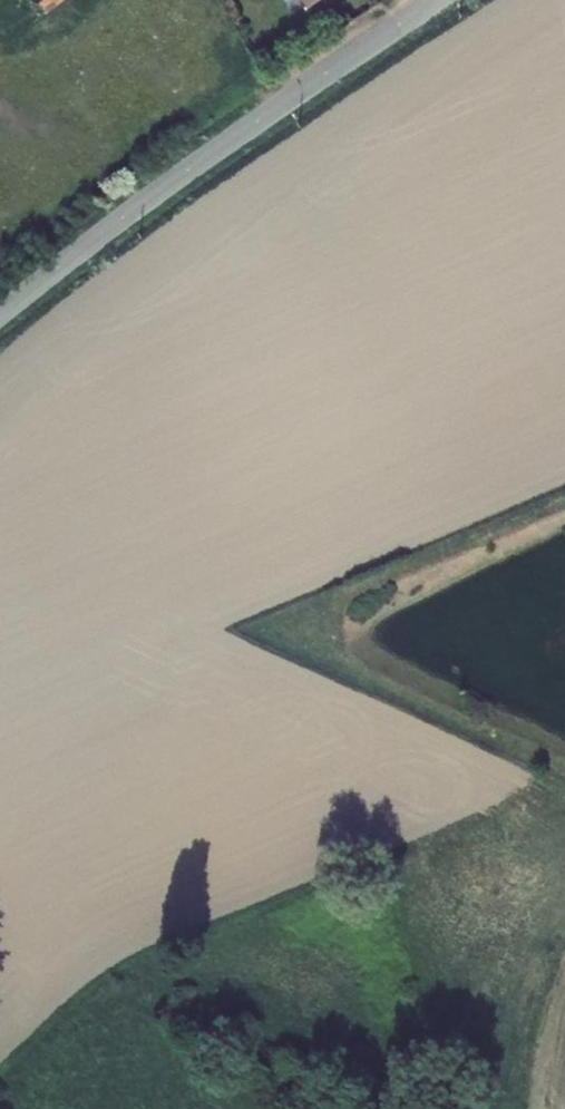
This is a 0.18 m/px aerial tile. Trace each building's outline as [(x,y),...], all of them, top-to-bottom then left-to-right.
[(35,1),(44,14),(62,0),(36,0),(35,1)] [(309,9),(323,0),(303,0),(309,9)]
